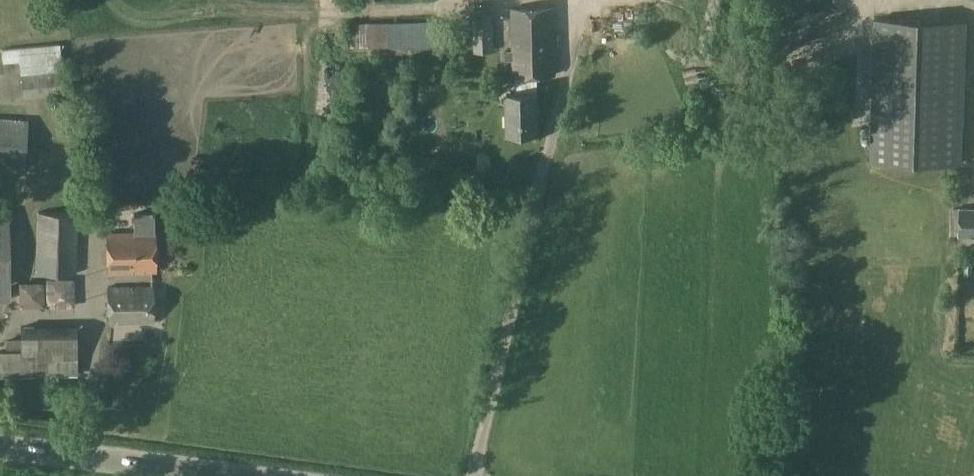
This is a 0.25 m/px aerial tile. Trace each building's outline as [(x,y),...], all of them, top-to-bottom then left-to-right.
[(773,5),(782,26),(795,20),(786,0),(783,0),(773,5)] [(554,74),(553,10),(511,11),(512,75),(515,75),(537,74),(554,74)] [(473,51),(494,52),(493,14),(473,14),(473,51)] [(351,40),(419,41),(419,19),(351,18),(351,40)] [(960,164),(961,84),(962,20),(875,19),(873,162),(960,164)] [(62,63),(59,45),(2,49),(3,62),(19,61),(22,98),(64,94),(62,70),(59,70),(59,63),(62,63)] [(515,75),(515,93),(508,93),(508,132),(539,132),(538,93),(537,93),(537,74),(515,75)] [(0,118),(0,168),(24,169),(28,120),(0,118)] [(960,208),(959,234),(973,235),(973,209),(960,208)] [(10,300),(8,212),(0,212),(0,301),(10,300)] [(77,275),(78,213),(37,212),(35,272),(77,275)] [(154,239),(153,239),(153,214),(134,214),(134,233),(108,233),(108,272),(154,272),(154,239)] [(74,279),(48,279),(48,306),(75,306),(74,279)] [(43,282),(19,282),(18,306),(43,306),(43,282)] [(153,322),(152,286),(108,287),(109,323),(153,322)] [(0,350),(0,377),(36,376),(37,376),(36,327),(21,328),(20,339),(20,350),(6,350),(0,350)] [(121,369),(107,369),(107,379),(121,379),(121,369)]
